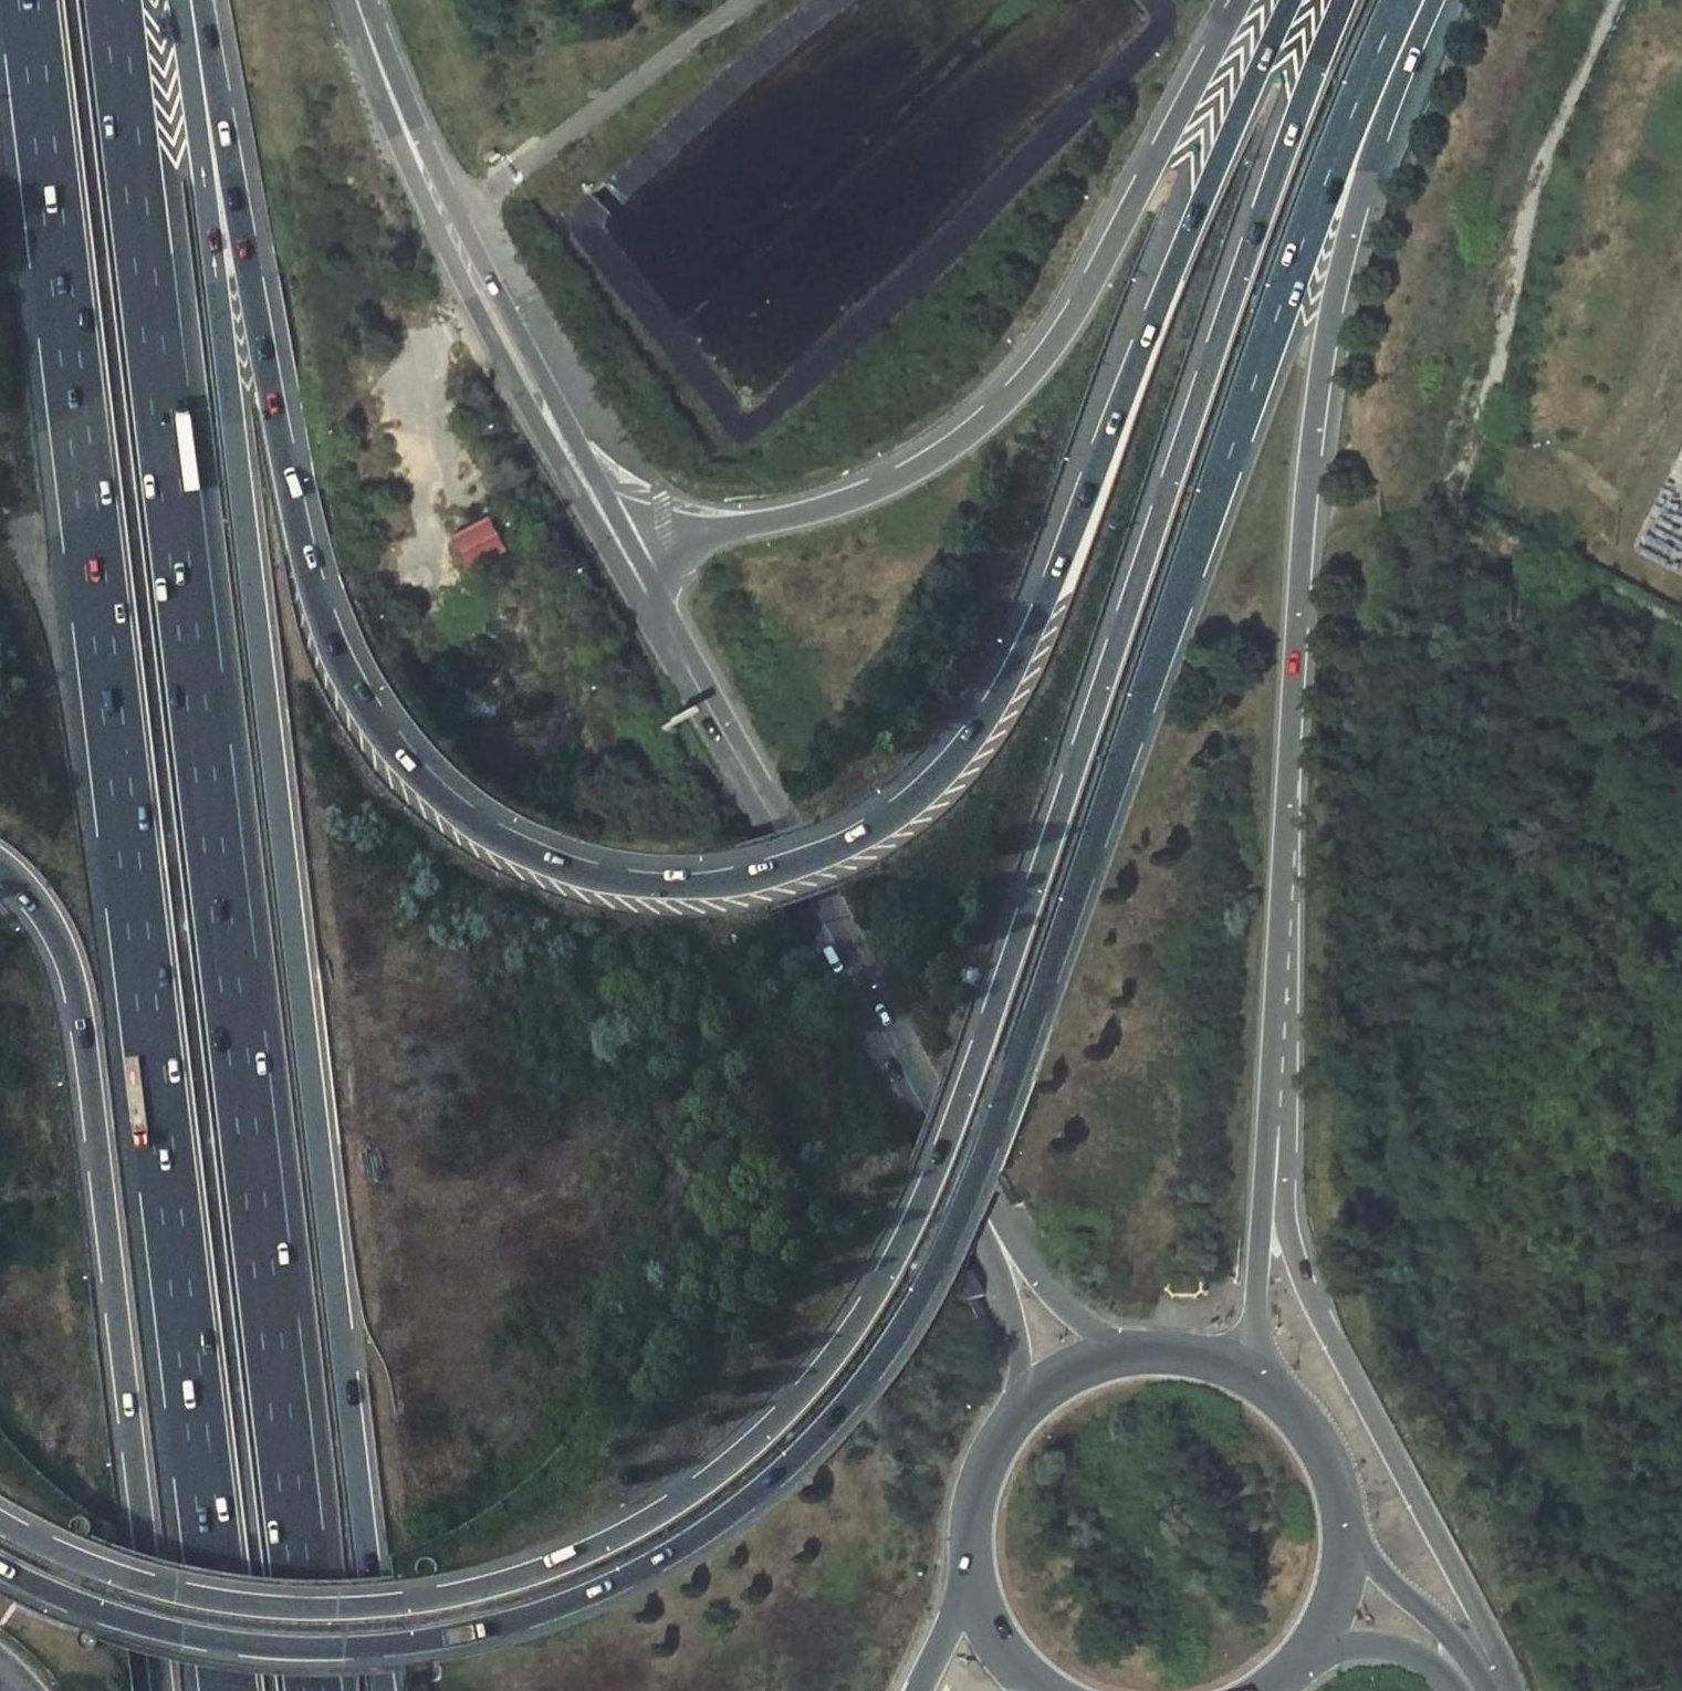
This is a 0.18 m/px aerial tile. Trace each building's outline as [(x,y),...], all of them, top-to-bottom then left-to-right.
[(460,534),(477,568),(515,549),(498,515),(460,534)]
